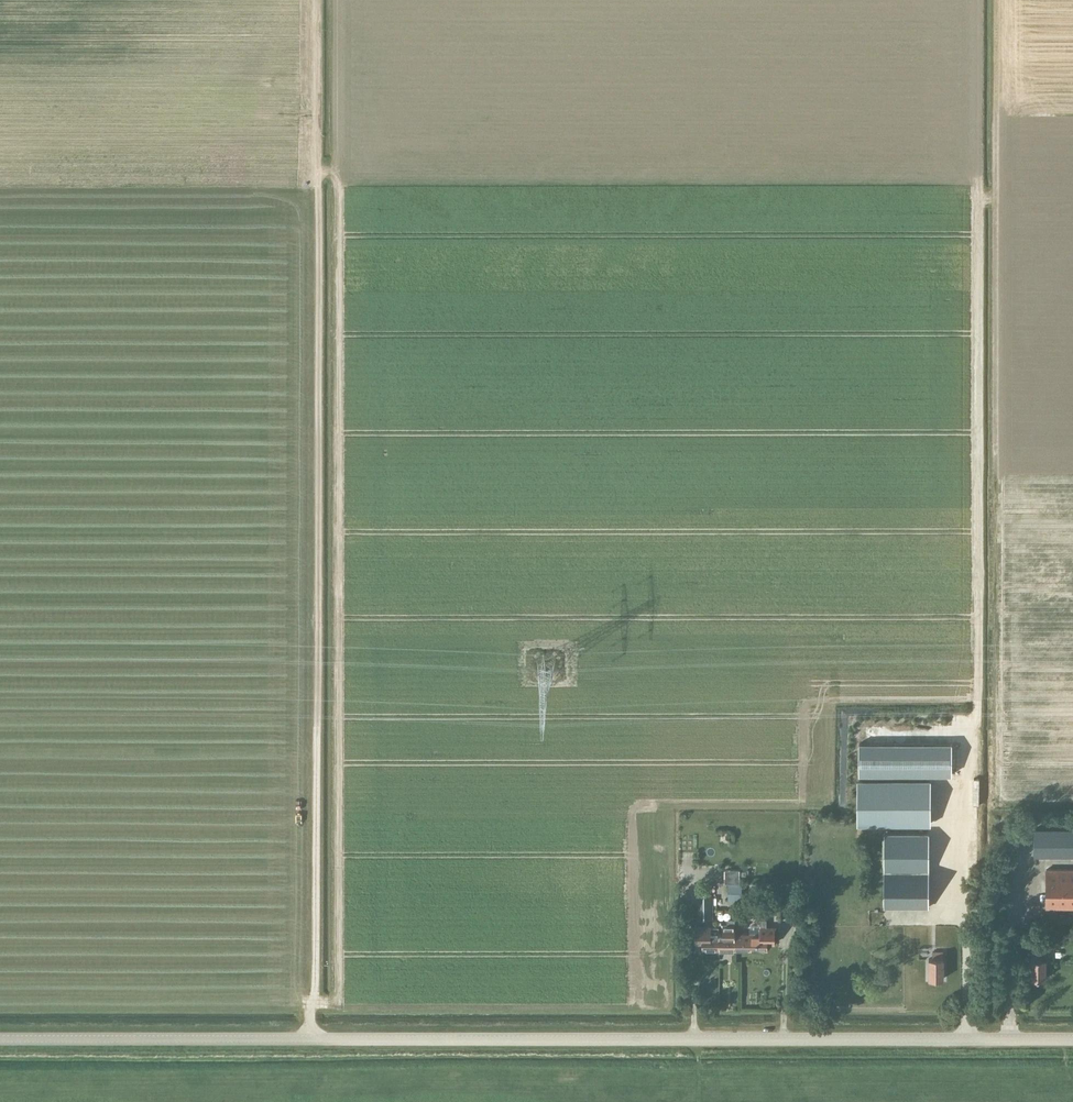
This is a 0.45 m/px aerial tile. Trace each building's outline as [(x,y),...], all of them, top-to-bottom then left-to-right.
[(952,774),(952,749),(859,748),(859,773),(952,774)] [(859,779),(859,823),(928,824),(928,779),(859,779)] [(1034,828),(1034,855),(1072,856),(1072,828),(1034,828)] [(884,869),(928,869),(929,869),(929,833),(884,832),(884,869)] [(985,855),(984,840),(971,840),(971,856),(985,855)] [(731,877),(748,877),(748,855),(732,855),(731,877)] [(928,907),(928,869),(884,869),(884,907),(928,907)] [(1072,907),(1072,869),(1046,869),(1046,907),(1072,907)] [(695,887),(694,877),(685,877),(685,888),(695,887)] [(728,883),(728,900),(742,900),(742,883),(728,883)] [(795,884),(786,884),(786,899),(794,899),(795,884)] [(711,919),(711,894),(708,891),(697,891),(697,919),(711,919)] [(766,949),(766,950),(767,950),(767,943),(774,943),(774,926),(766,926),(766,918),(760,918),(760,933),(751,933),(750,949),(766,949)] [(734,933),(735,933),(735,919),(727,919),(727,924),(723,924),(723,933),(719,933),(718,949),(735,949),(734,933)] [(718,949),(719,933),(718,933),(718,926),(695,926),(695,943),(702,943),(702,950),(703,950),(703,949),(718,949)] [(735,949),(750,949),(751,933),(735,933),(734,933),(735,949)] [(943,978),(943,958),(943,951),(933,951),(933,958),(929,958),(929,978),(943,978)] [(1031,958),(1031,978),(1045,978),(1045,958),(1042,958),(1042,951),(1031,951),(1031,958)]
